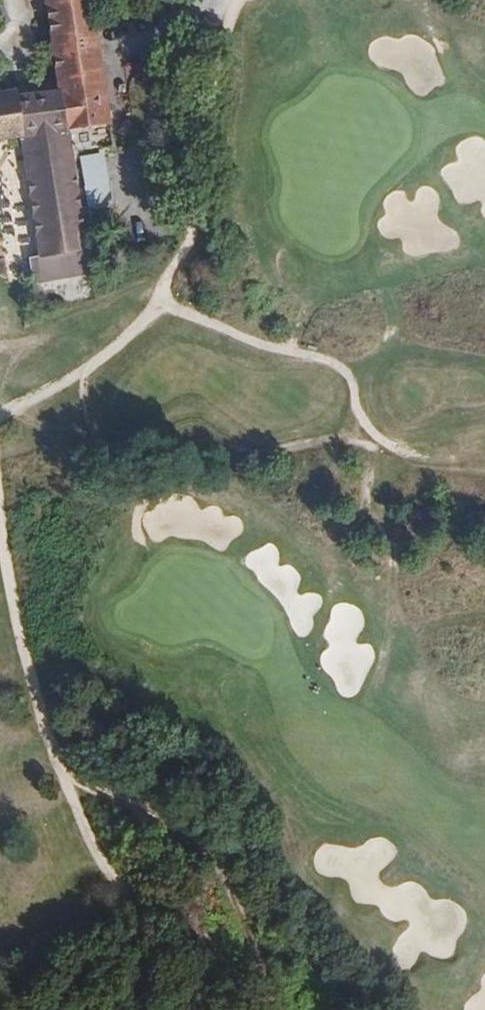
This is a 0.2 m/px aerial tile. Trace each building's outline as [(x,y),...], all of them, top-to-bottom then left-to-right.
[(59,105),(17,111),(17,115),(0,117),(0,167),(22,164),(42,281),(91,276),(75,174),(114,170),(88,0),(43,0),(59,105)] [(39,330),(95,324),(88,289),(93,289),(91,276),(42,281),(31,282),(39,330)]
